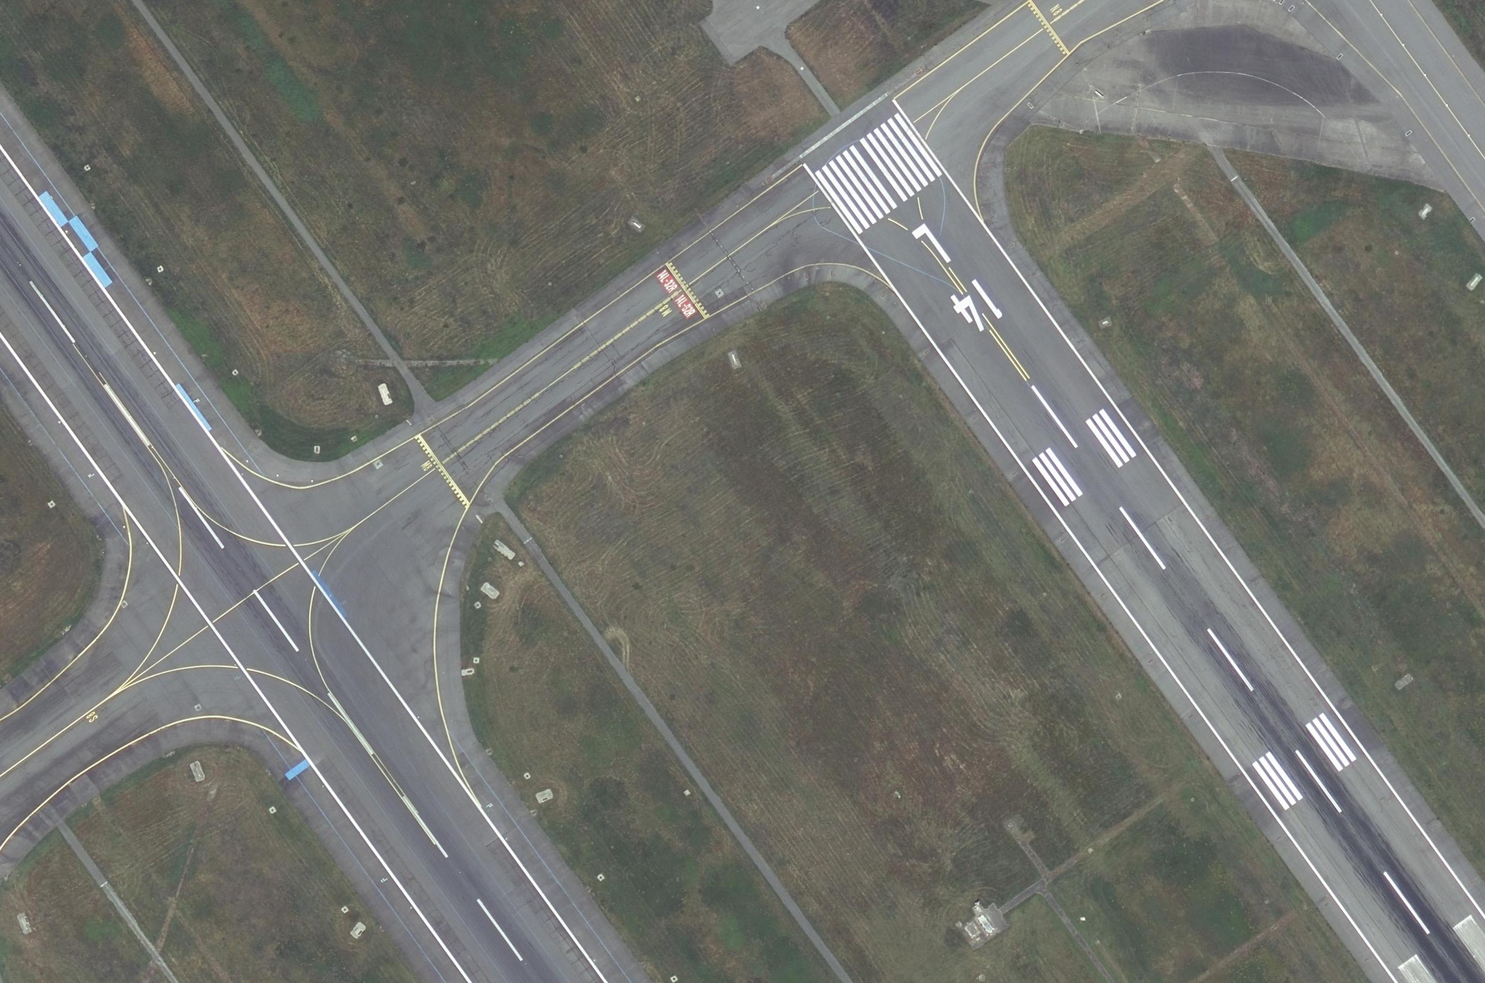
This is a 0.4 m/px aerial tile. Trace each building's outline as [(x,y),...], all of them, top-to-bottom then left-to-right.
[(983,916),(978,920),(990,935),(995,932),(983,916)]
